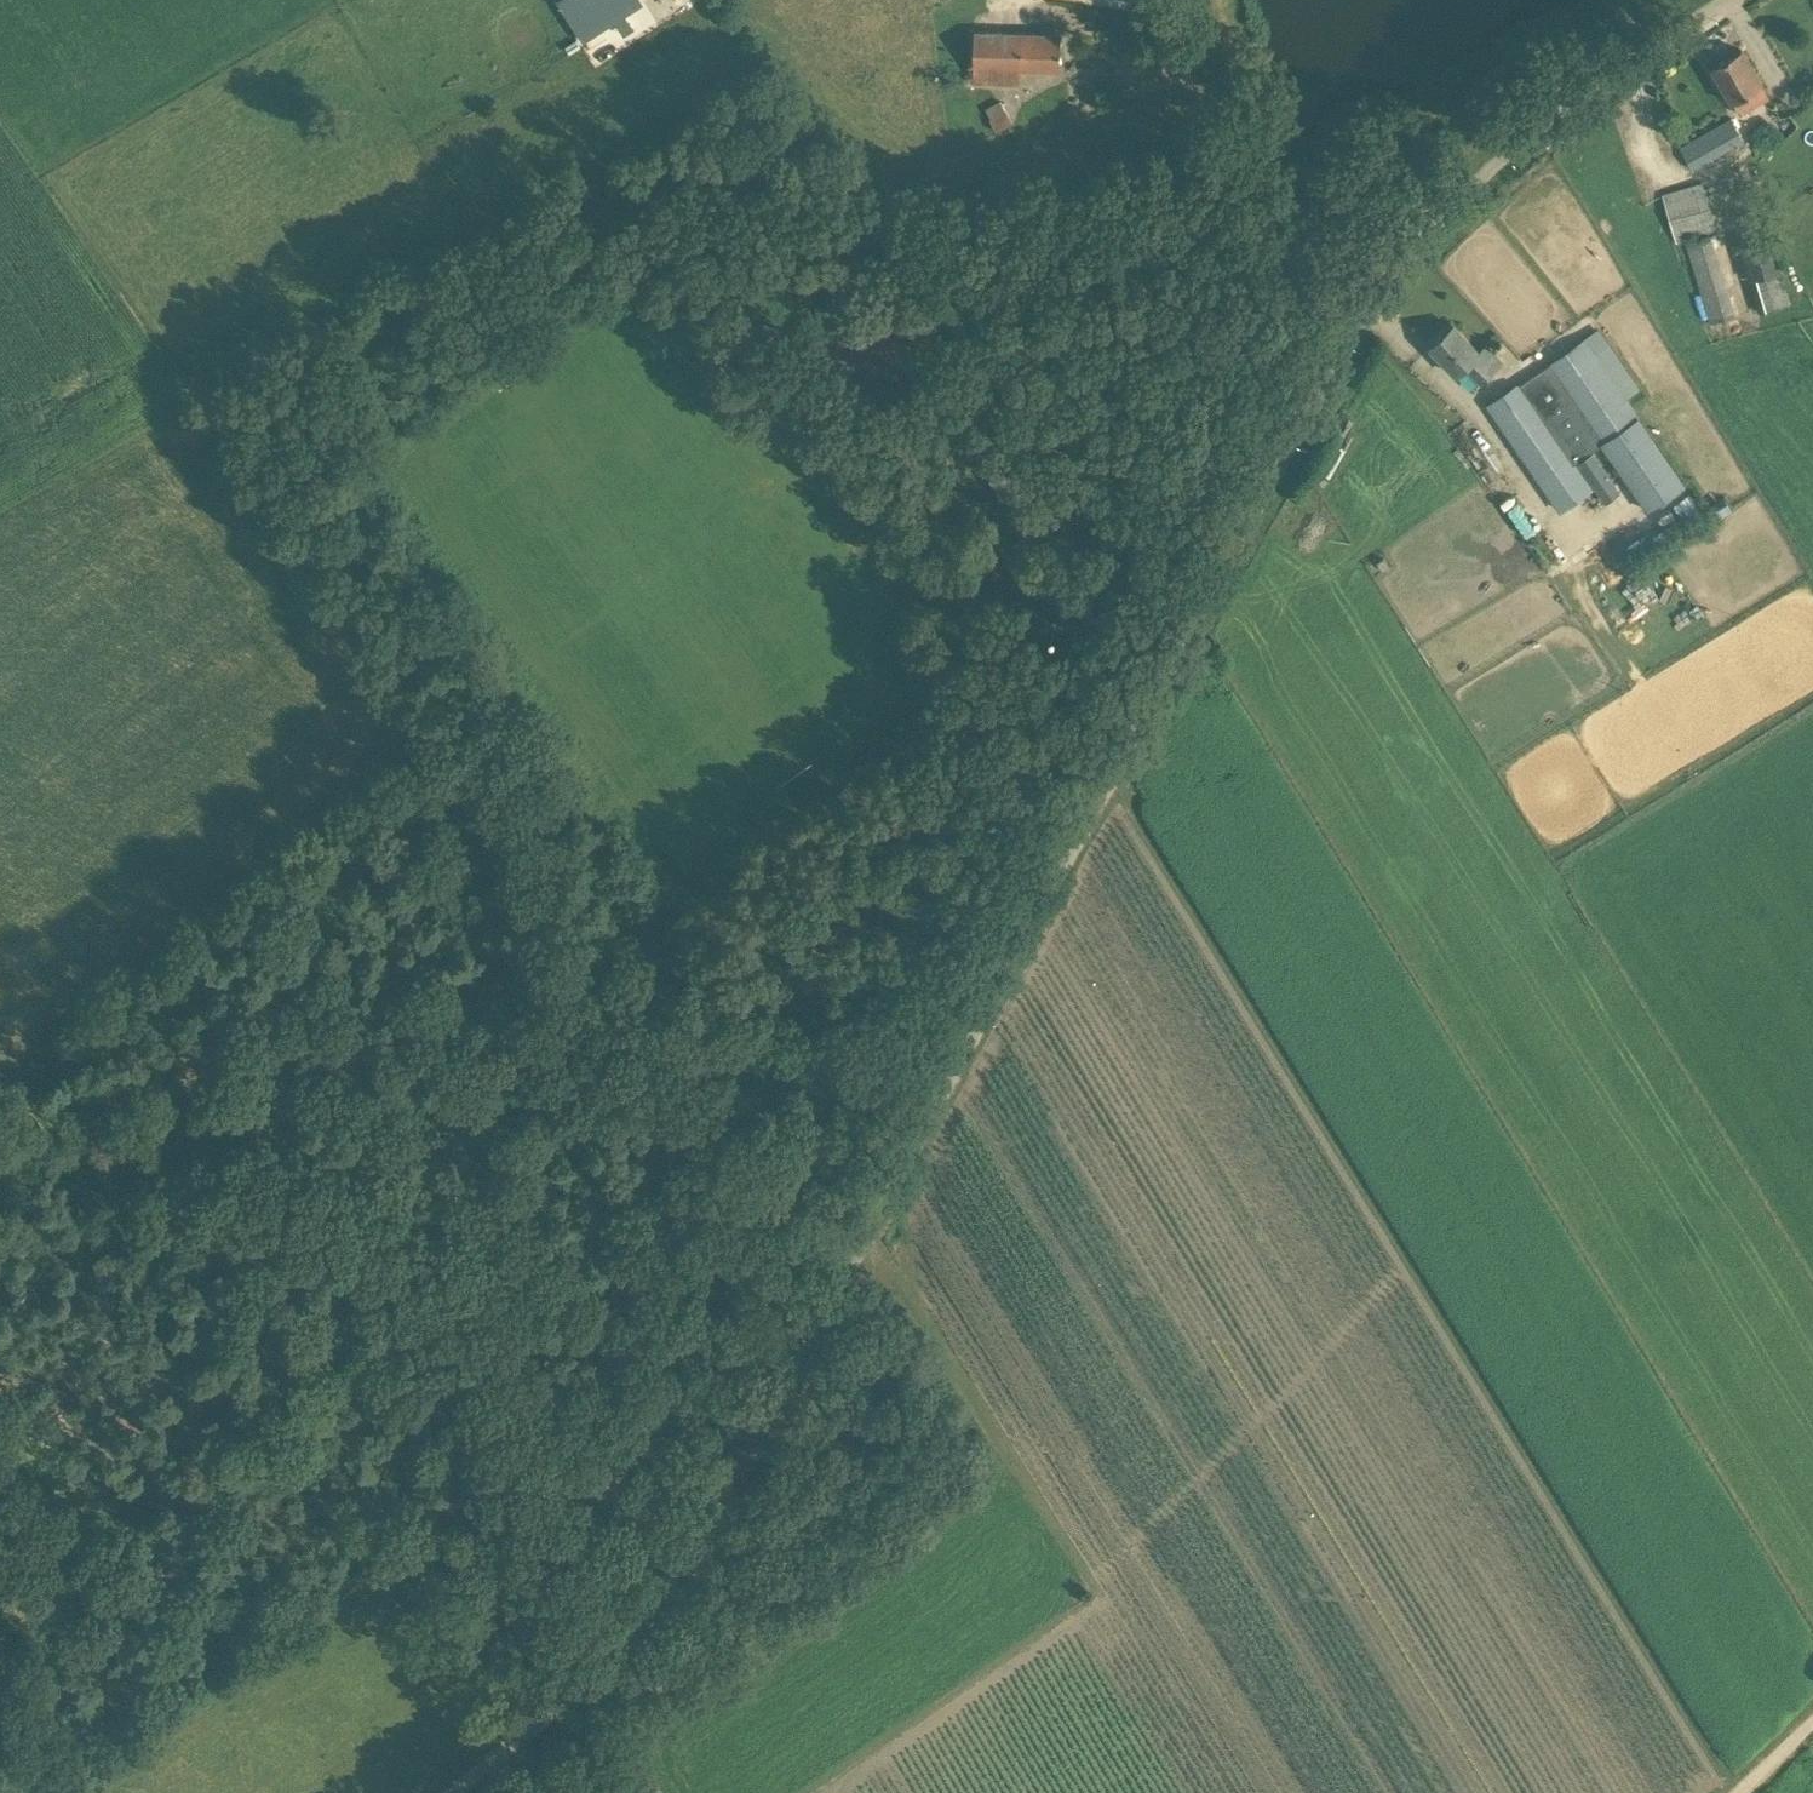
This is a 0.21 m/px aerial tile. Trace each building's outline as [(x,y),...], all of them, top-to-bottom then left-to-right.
[(1062,32),(975,30),(974,81),(1021,82),(1022,68),(1061,68),(1062,32)] [(1770,96),(1763,84),(1764,84),(1743,48),(1712,65),(1734,101),(1741,113),(1770,96)] [(986,105),(997,128),(1014,121),(1001,98),(986,105)] [(1678,146),(1691,168),(1743,139),(1731,117),(1678,146)] [(1710,234),(1717,231),(1704,182),(1662,194),(1676,243),(1685,241),(1710,324),(1735,316),(1710,234)] [(1741,244),(1759,311),(1790,303),(1771,236),(1741,244)] [(1457,373),(1467,364),(1482,380),(1502,360),(1487,344),(1480,350),(1454,323),(1431,345),(1457,373)] [(1558,504),(1590,482),(1576,462),(1602,443),(1647,510),(1684,485),(1639,416),(1595,352),(1609,342),(1600,329),(1489,405),(1517,444),(1558,504)] [(1593,451),(1578,461),(1606,500),(1621,490),(1593,451)] [(1666,569),(1654,576),(1676,615),(1688,608),(1666,569)] [(911,1482),(894,1492),(901,1506),(919,1496),(911,1482)]
